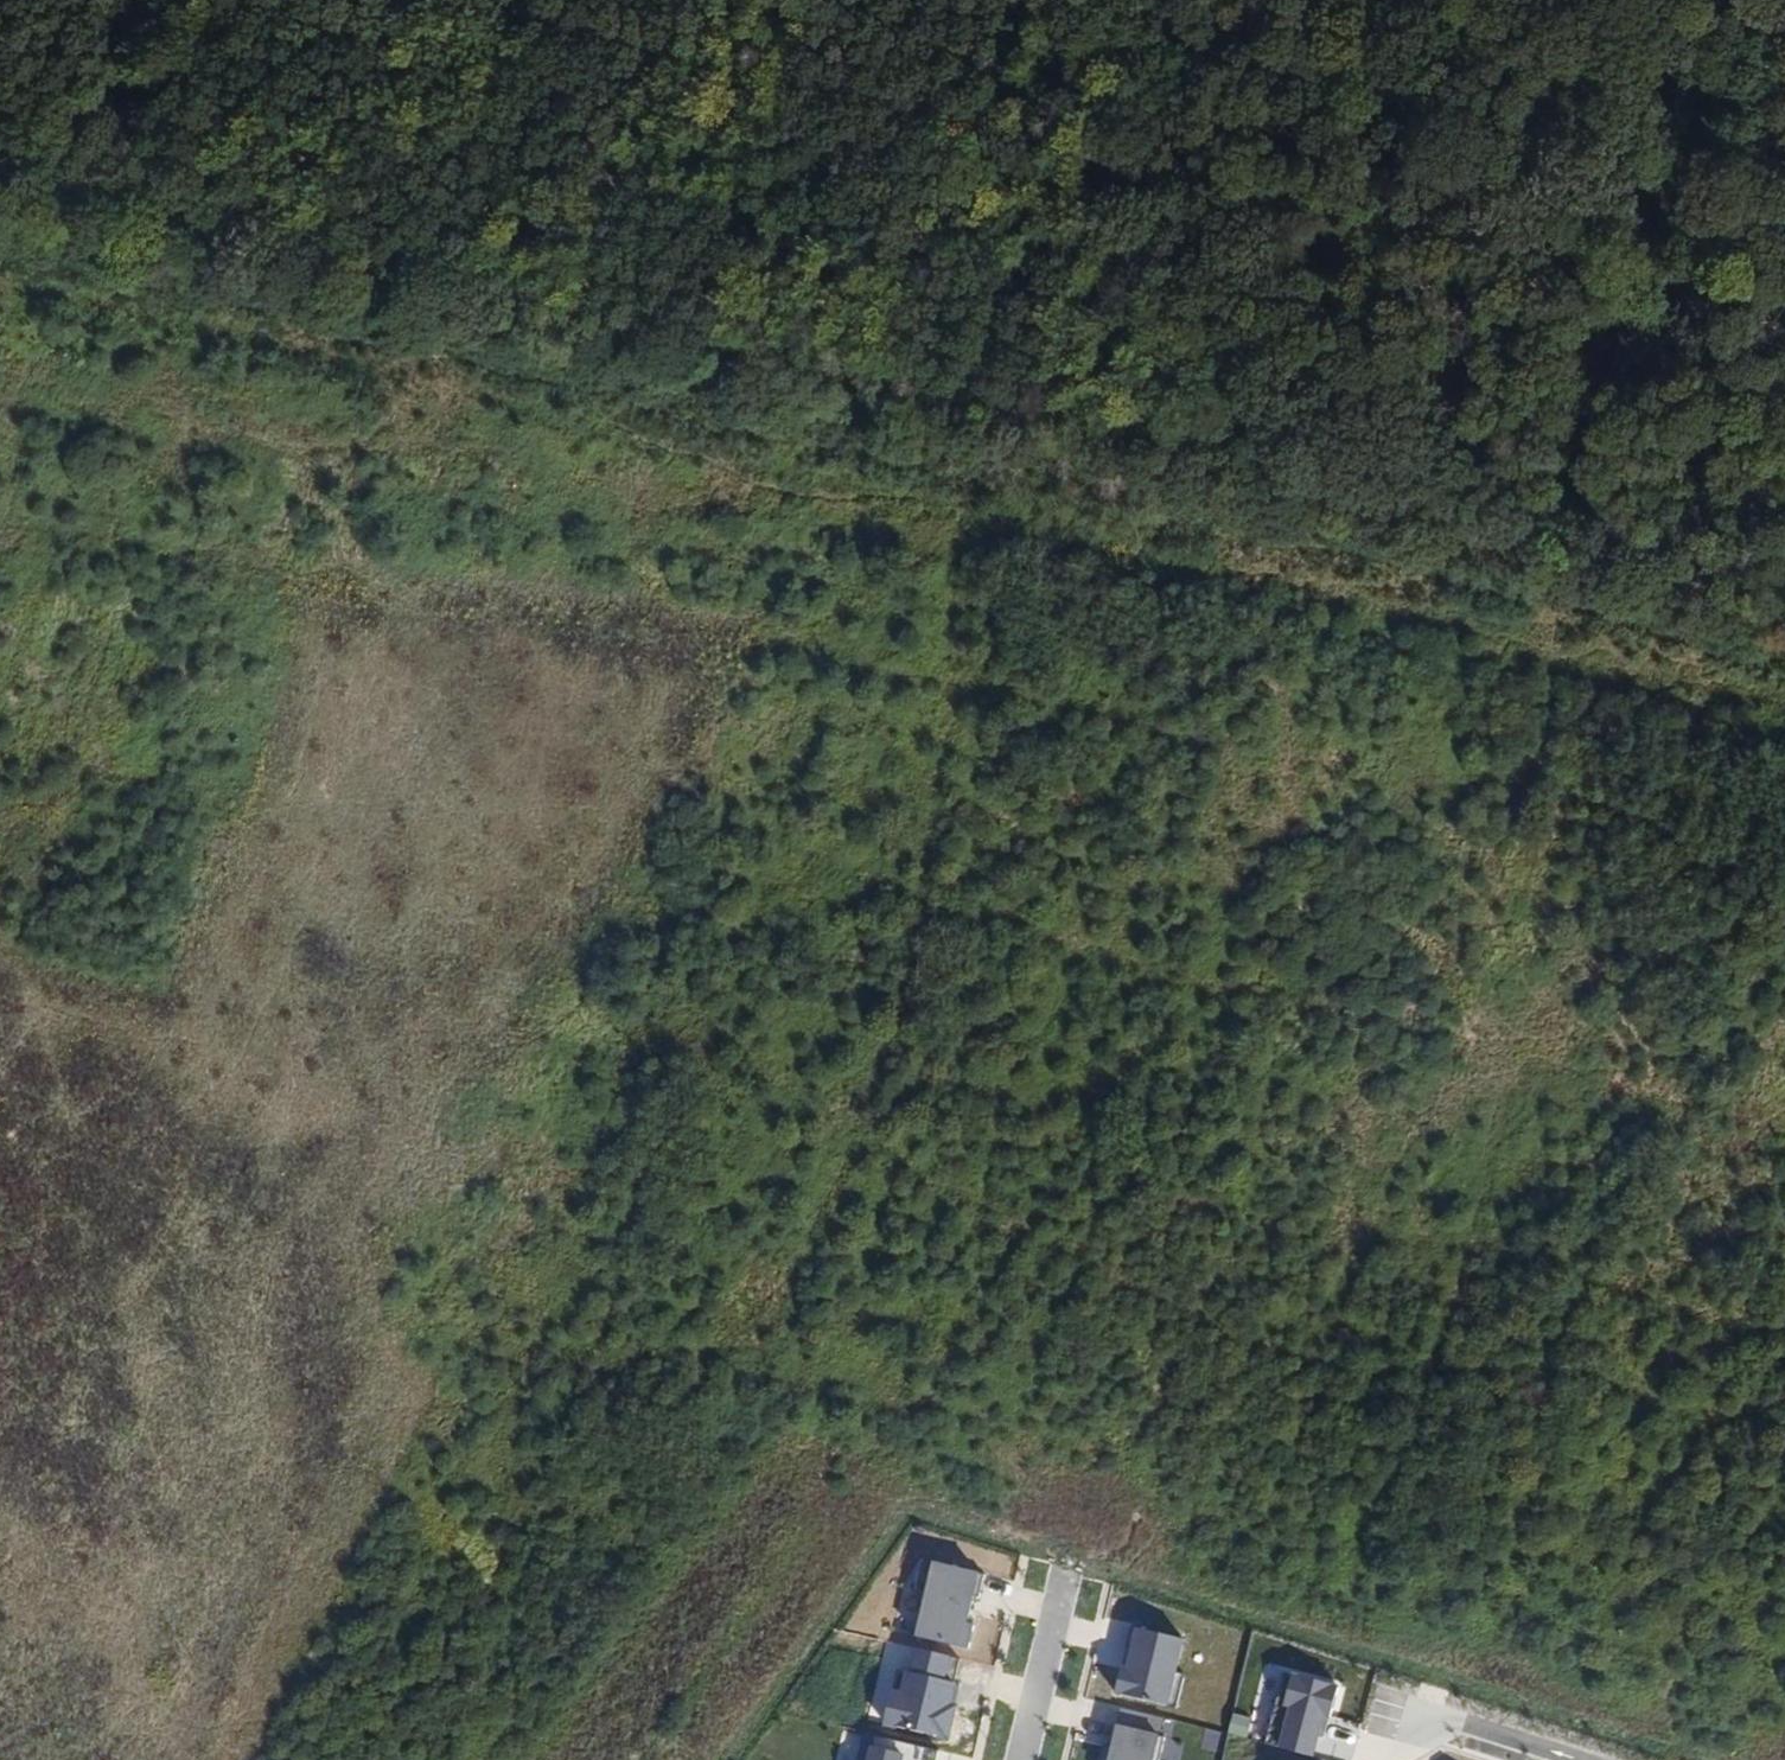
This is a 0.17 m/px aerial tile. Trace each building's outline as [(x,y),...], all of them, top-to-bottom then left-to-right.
[(979,1597),(984,1574),(925,1561),(919,1586),(929,1588),(918,1635),(969,1647),(974,1626),(967,1623),(973,1595),(979,1597)] [(1176,1671),(1184,1640),(1132,1628),(1116,1694),(1178,1708),(1186,1673),(1176,1671)] [(961,1662),(911,1650),(902,1691),(891,1689),(882,1724),(943,1738),(961,1662)] [(1294,1674),(1273,1749),(1311,1759),(1316,1759),(1337,1686),(1294,1674)] [(1116,1722),(1107,1759),(1161,1759),(1167,1733),(1116,1722)] [(868,1747),(864,1759),(899,1759),(901,1754),(868,1747)]
